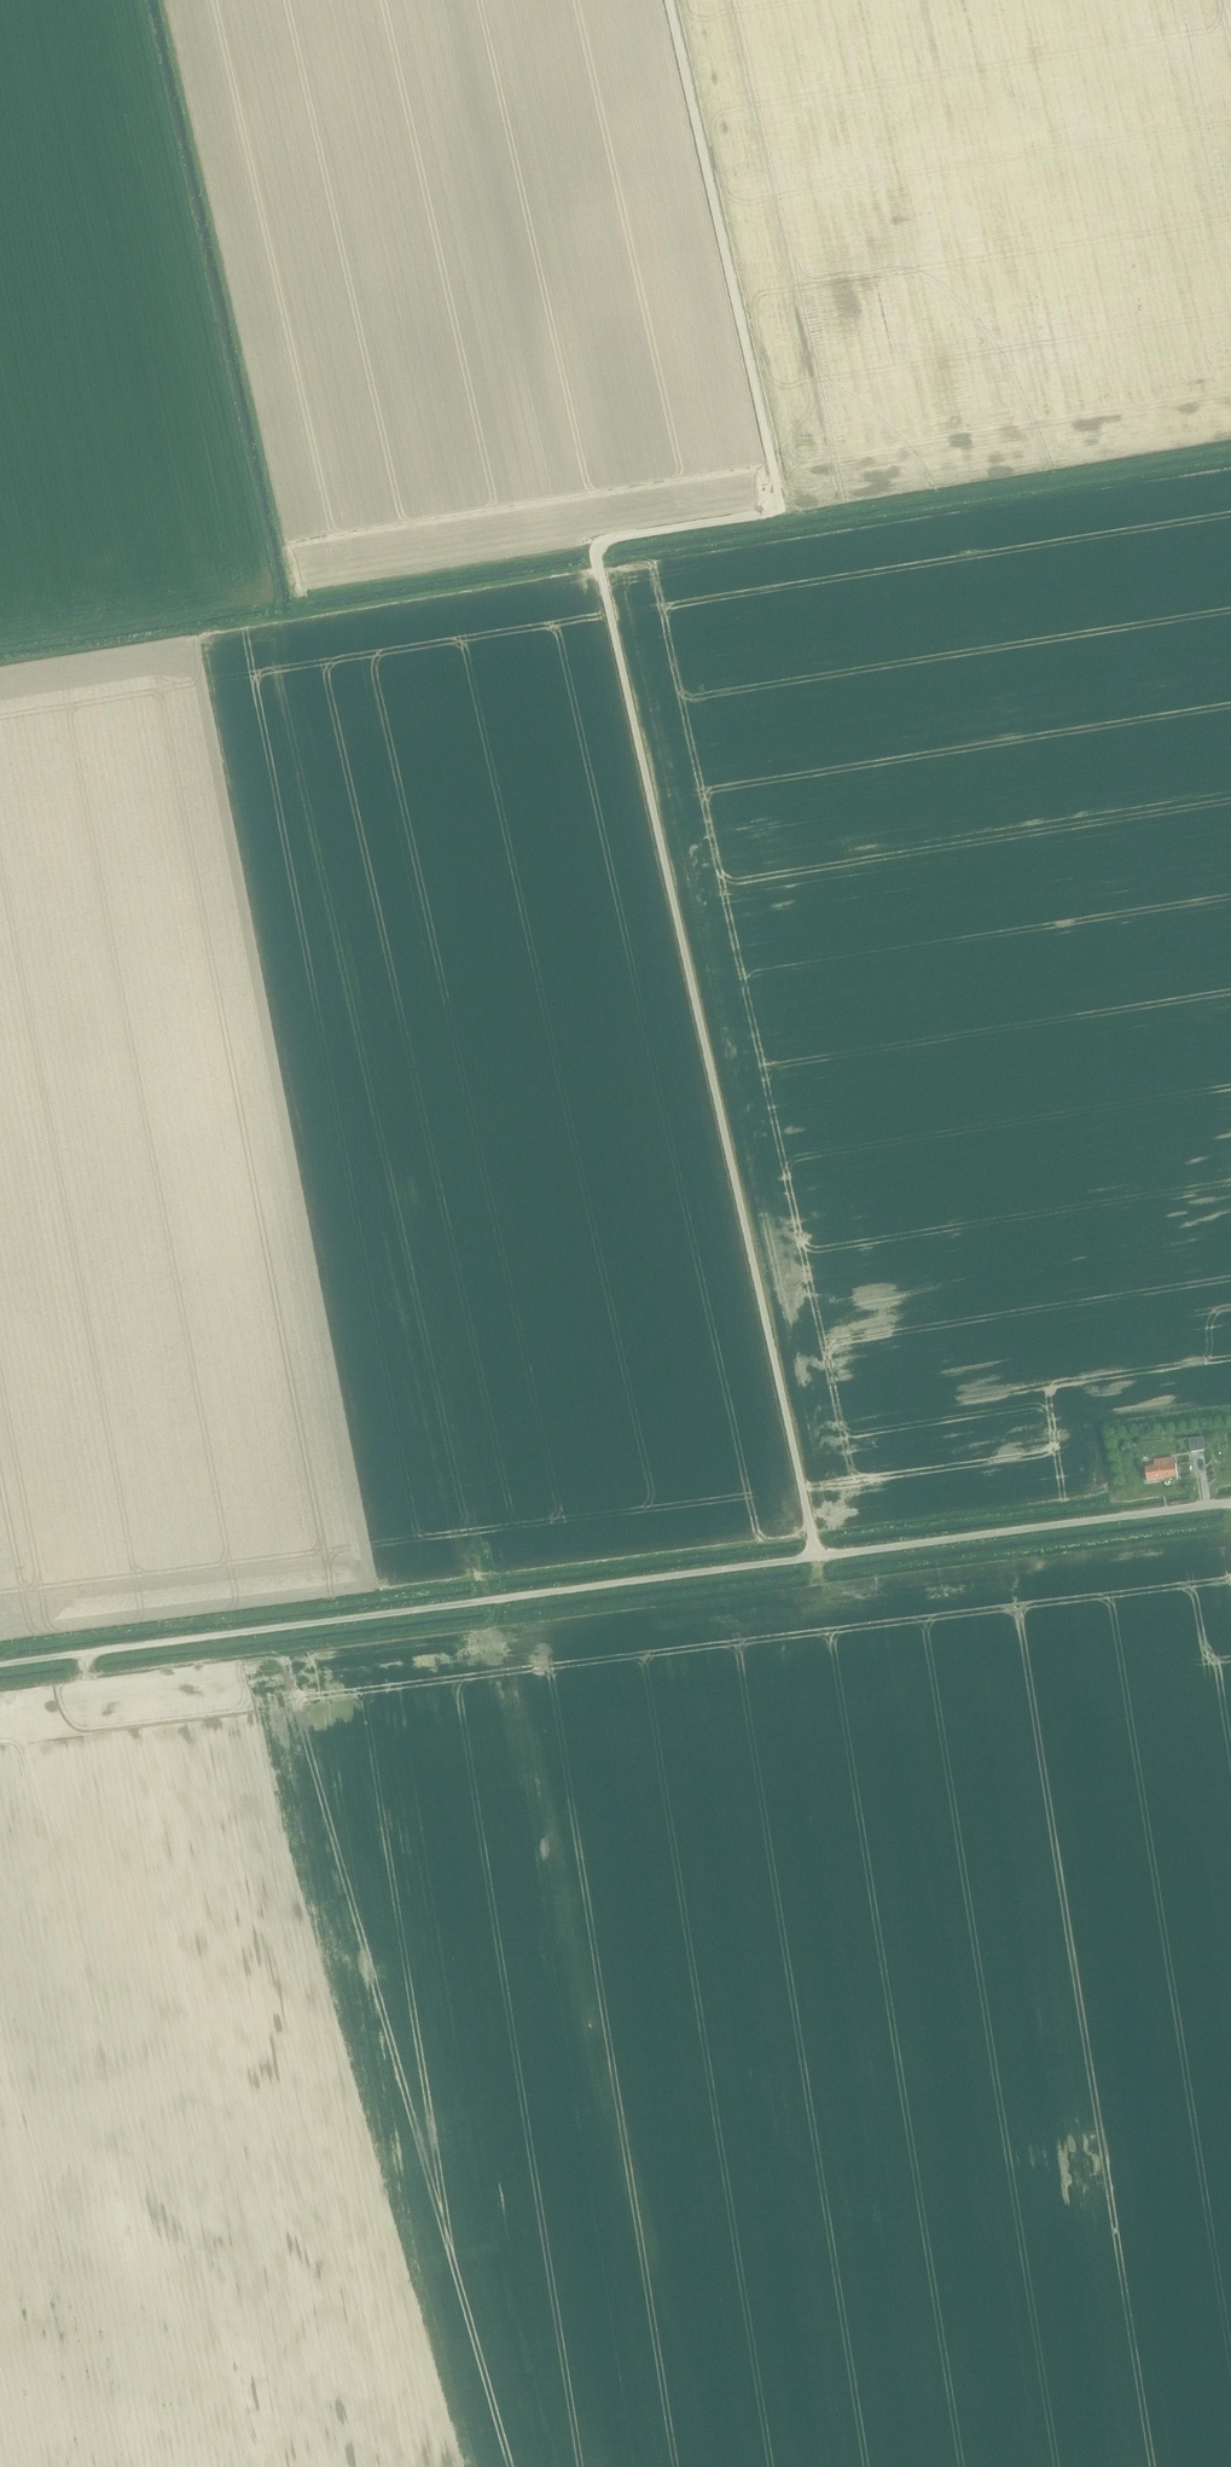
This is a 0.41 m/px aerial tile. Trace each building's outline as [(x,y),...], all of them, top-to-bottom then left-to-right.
[(1203,1437),(1189,1439),(1191,1452),(1205,1449),(1203,1437)] [(1154,1466),(1145,1467),(1147,1480),(1177,1476),(1176,1464),(1174,1464),(1173,1461),(1164,1462),(1163,1460),(1153,1461),(1154,1466)]
